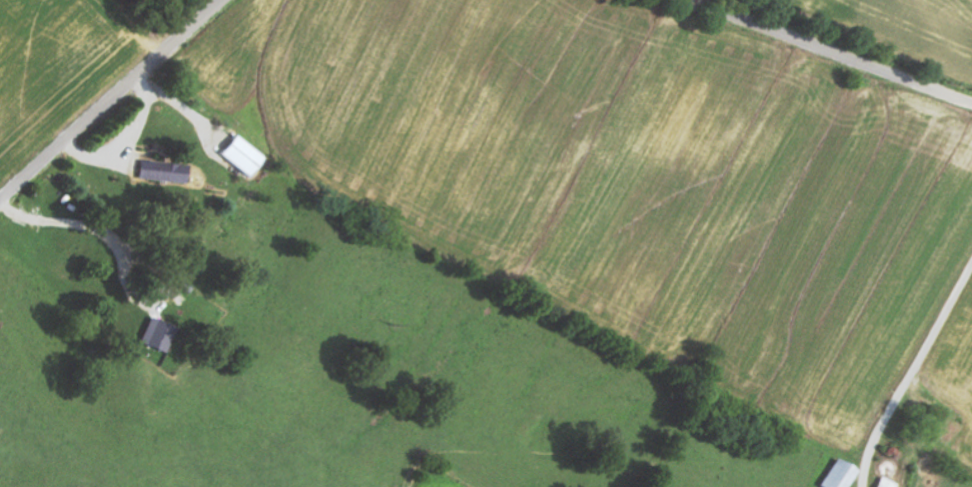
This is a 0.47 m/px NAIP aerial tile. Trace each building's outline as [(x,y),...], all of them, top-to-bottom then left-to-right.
[(270,156),(239,136),(225,157),(256,177),(270,156)] [(189,186),(191,175),(171,171),(172,165),(146,161),(143,178),(189,186)] [(178,326),(153,318),(145,344),(170,352),(178,326)] [(900,484),(883,477),(880,486),(898,486),(900,484)]
